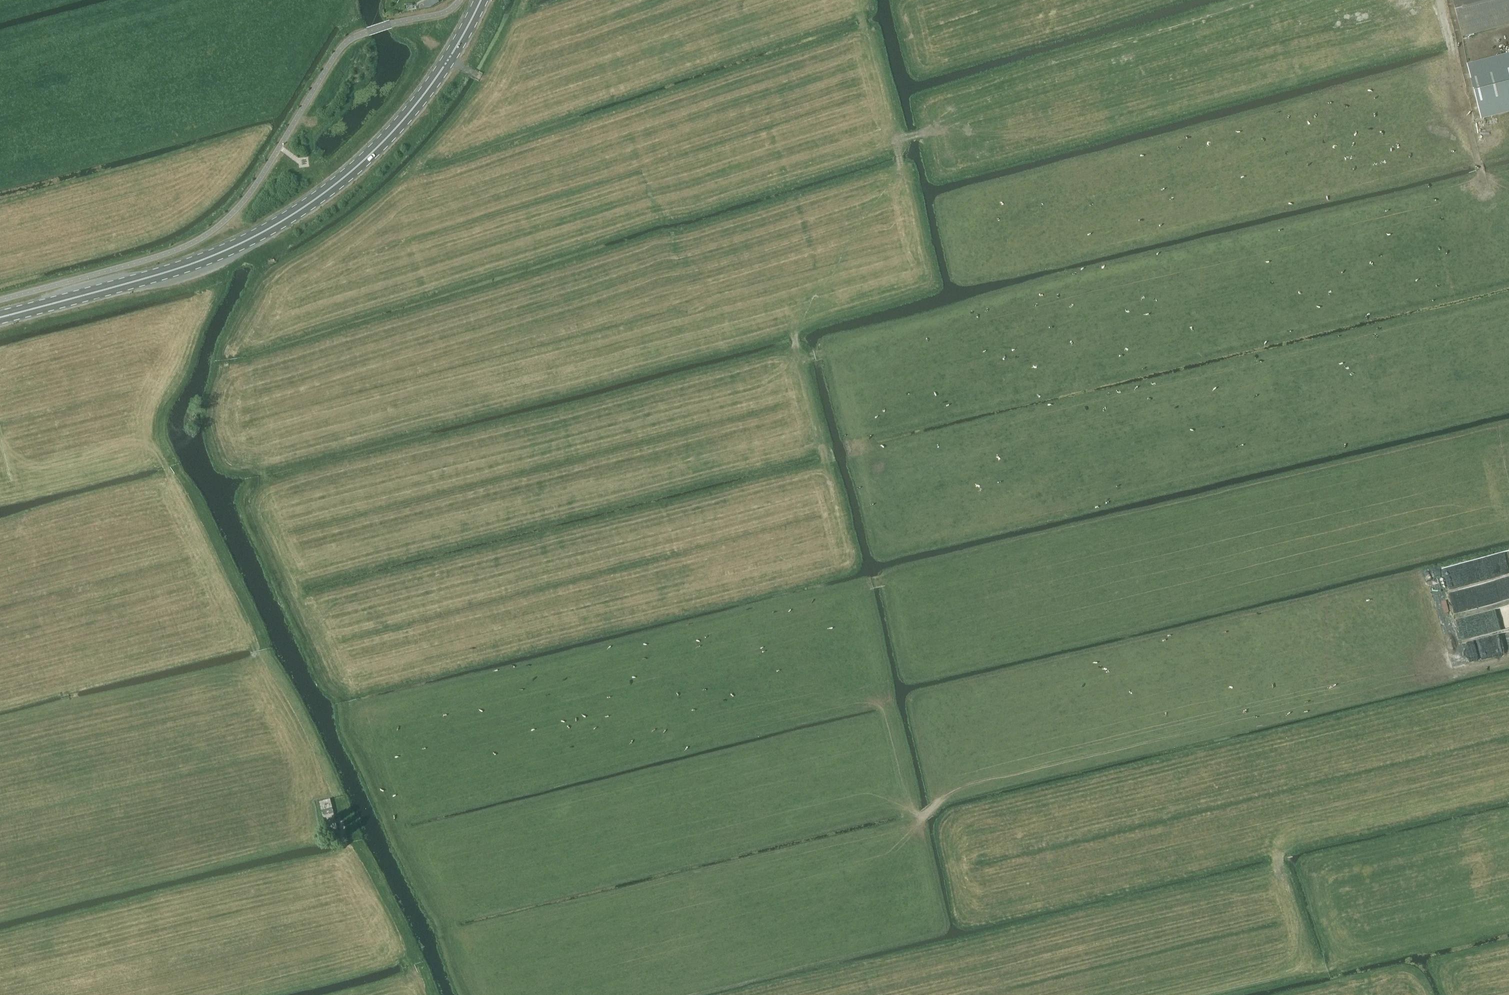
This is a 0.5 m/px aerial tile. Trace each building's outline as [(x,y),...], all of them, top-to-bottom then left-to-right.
[(1484,117),(1508,111),(1508,56),(1468,66),(1481,118),(1484,117)] [(361,679),(349,682),(352,693),(363,691),(361,679)] [(328,836),(338,833),(329,800),(319,802),(328,836)] [(342,868),(352,864),(347,852),(337,856),(342,868)]
